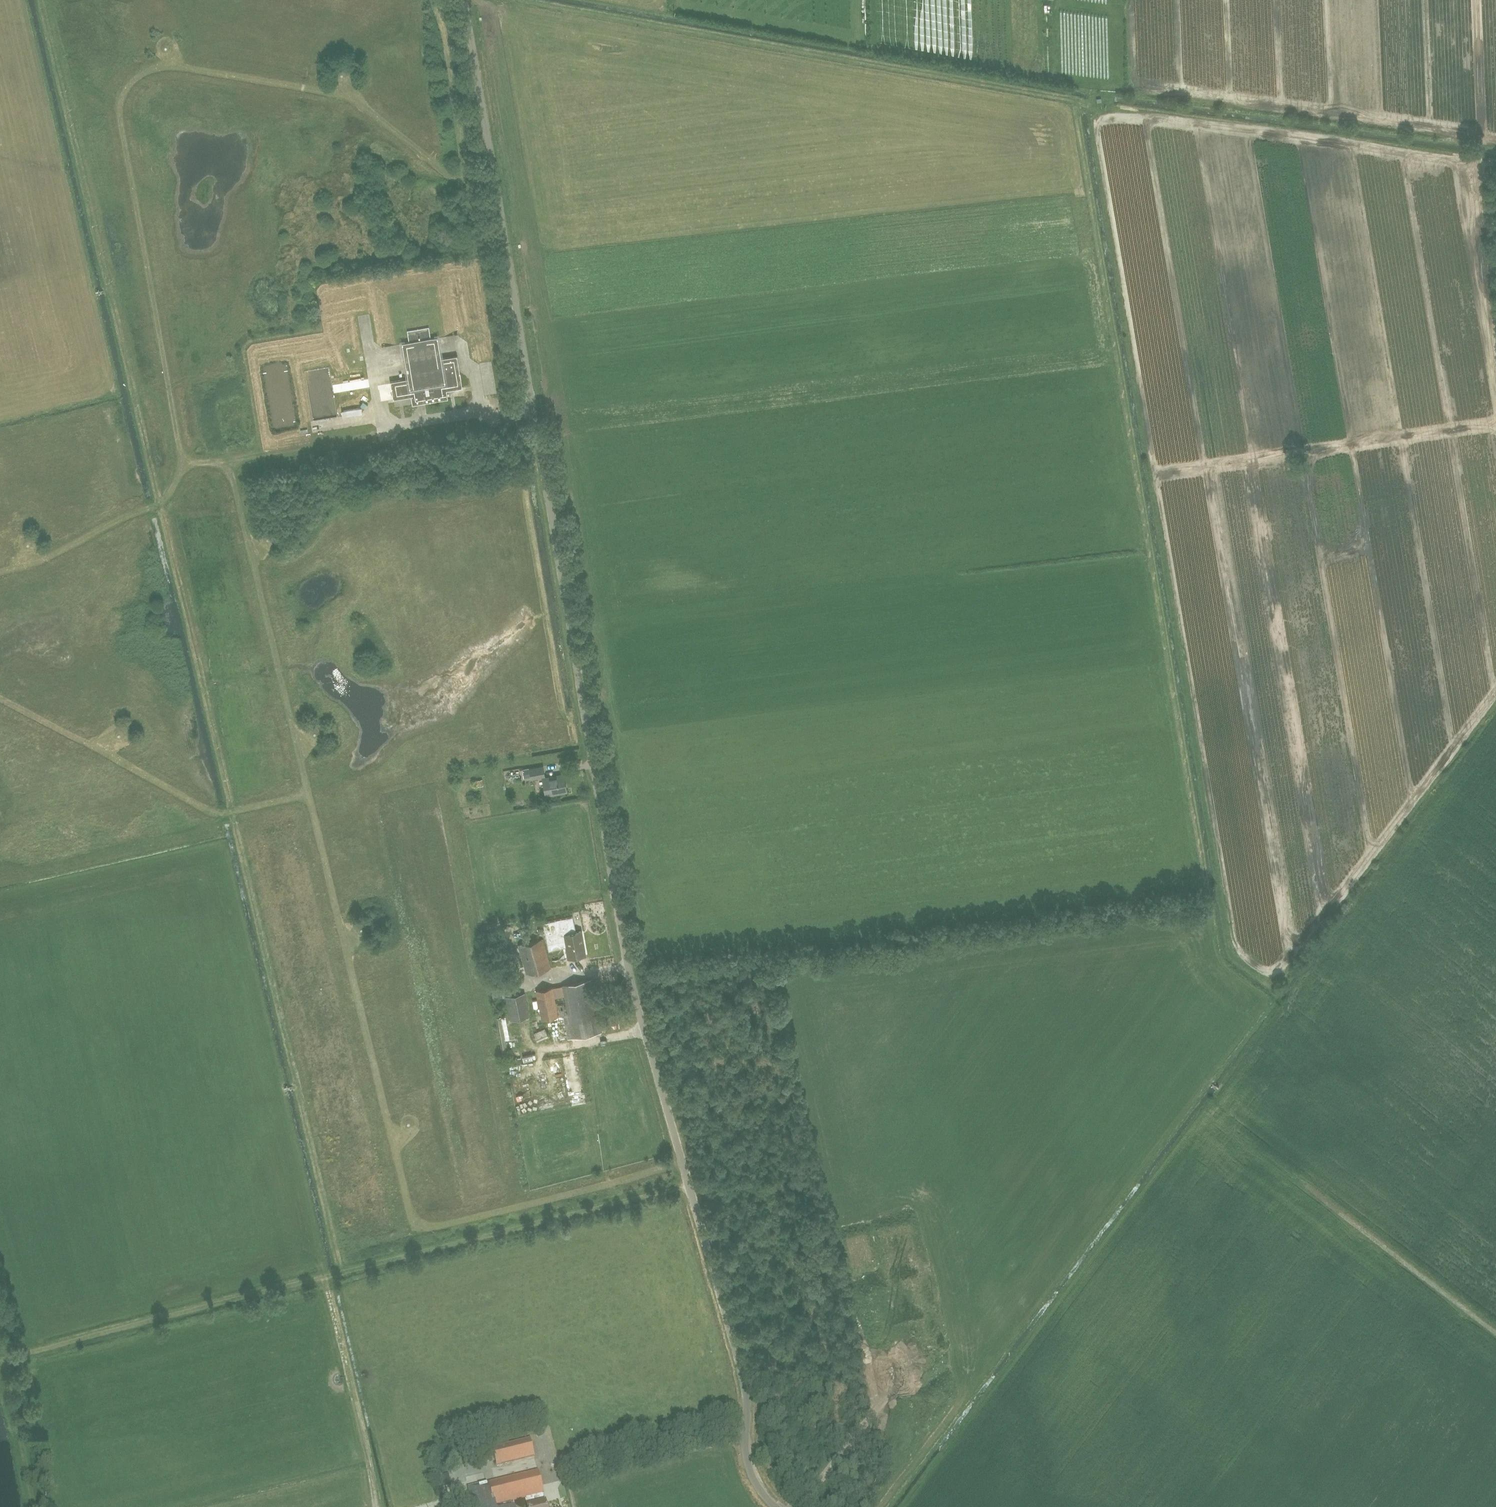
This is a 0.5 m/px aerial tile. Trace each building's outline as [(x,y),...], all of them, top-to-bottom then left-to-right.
[(411,396),(413,404),(448,398),(447,390),(463,387),(457,356),(441,358),(437,337),(431,338),(429,327),(407,331),(409,341),(402,343),(408,378),(390,381),(393,399),(411,396)] [(527,779),(530,779),(531,780),(546,777),(545,771),(543,765),(528,768),(529,771),(523,772),(524,775),(526,774),(527,779)] [(567,792),(565,779),(564,775),(554,777),(542,779),(545,795),(567,792)] [(557,947),(566,945),(568,958),(585,955),(581,932),(564,934),(565,936),(556,937),(557,947)] [(551,968),(542,939),(519,946),(527,975),(551,968)] [(569,1039),(601,1033),(591,980),(536,991),(542,1020),(564,1016),(569,1039)] [(525,993),(505,997),(510,1021),(530,1017),(525,993)] [(496,1017),(501,1051),(507,1050),(501,1016),(496,1017)] [(537,1042),(549,1037),(545,1028),(533,1034),(537,1042)] [(530,1439),(493,1448),(497,1465),(534,1456),(530,1439)] [(489,1483),(468,1488),(473,1506),(515,1506),(514,1501),(525,1498),(527,1506),(547,1506),(546,1502),(545,1502),(543,1493),(538,1471),(489,1483)] [(452,1474),(438,1475),(439,1487),(453,1486),(452,1474)]
